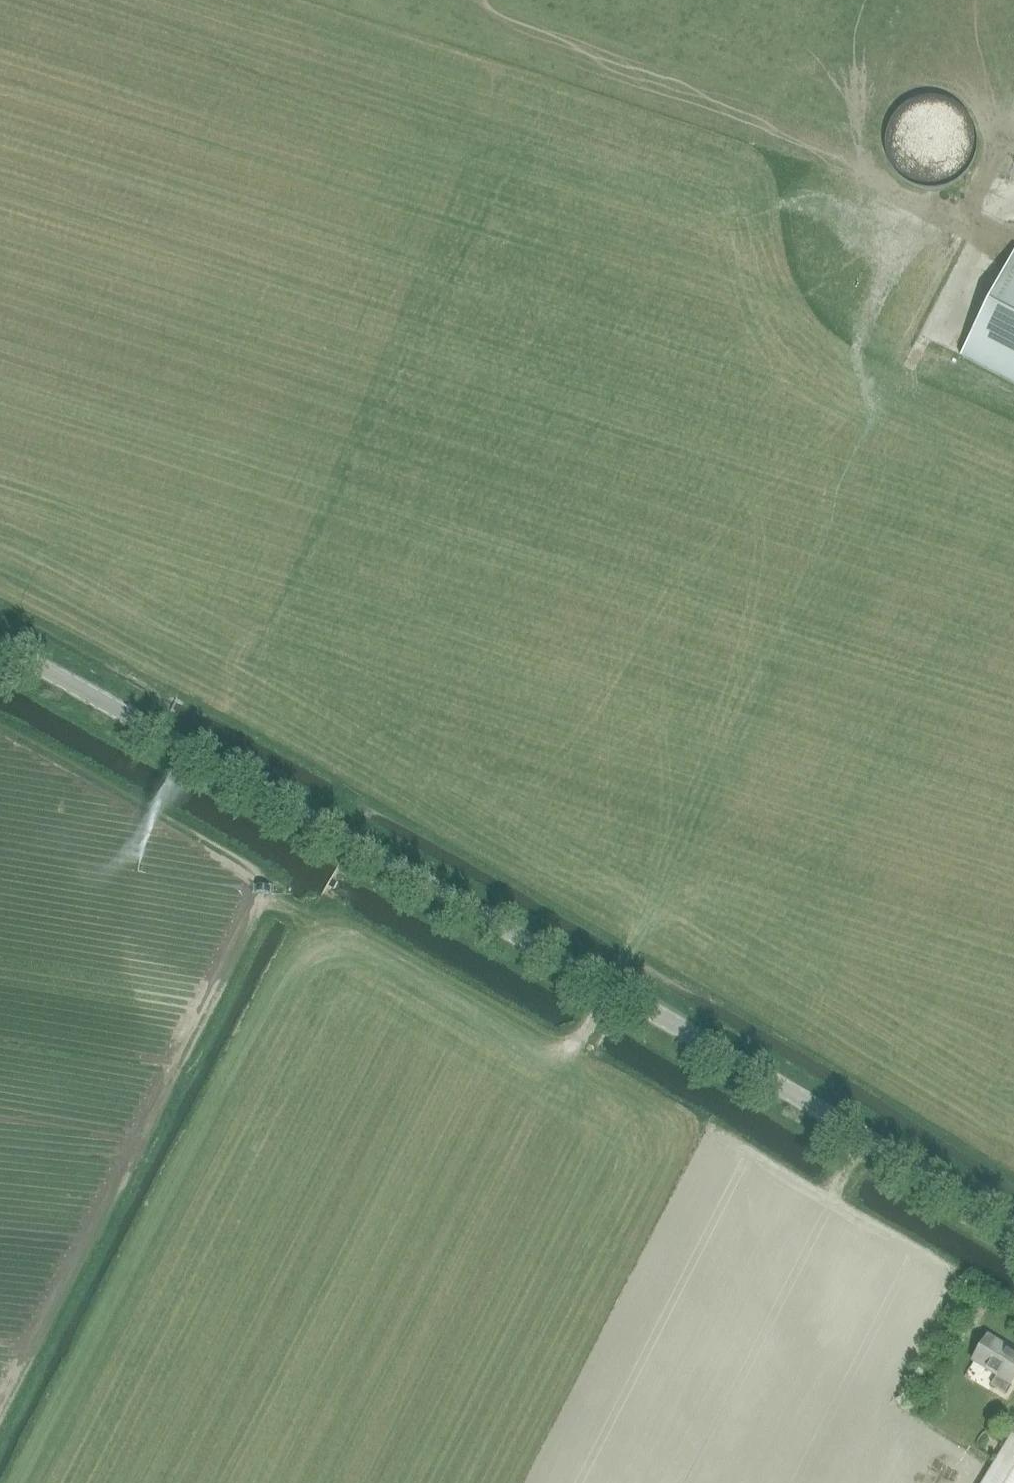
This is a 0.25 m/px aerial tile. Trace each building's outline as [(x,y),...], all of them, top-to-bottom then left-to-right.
[(961,356),(1013,384),(1013,254),(1000,280),(961,356)] [(1013,1378),(1013,1352),(988,1337),(972,1362),(995,1376),(989,1386),(1004,1395),(1013,1378)] [(996,1460),(982,1482),(1013,1482),(1013,1430),(1002,1449),(996,1460)]
